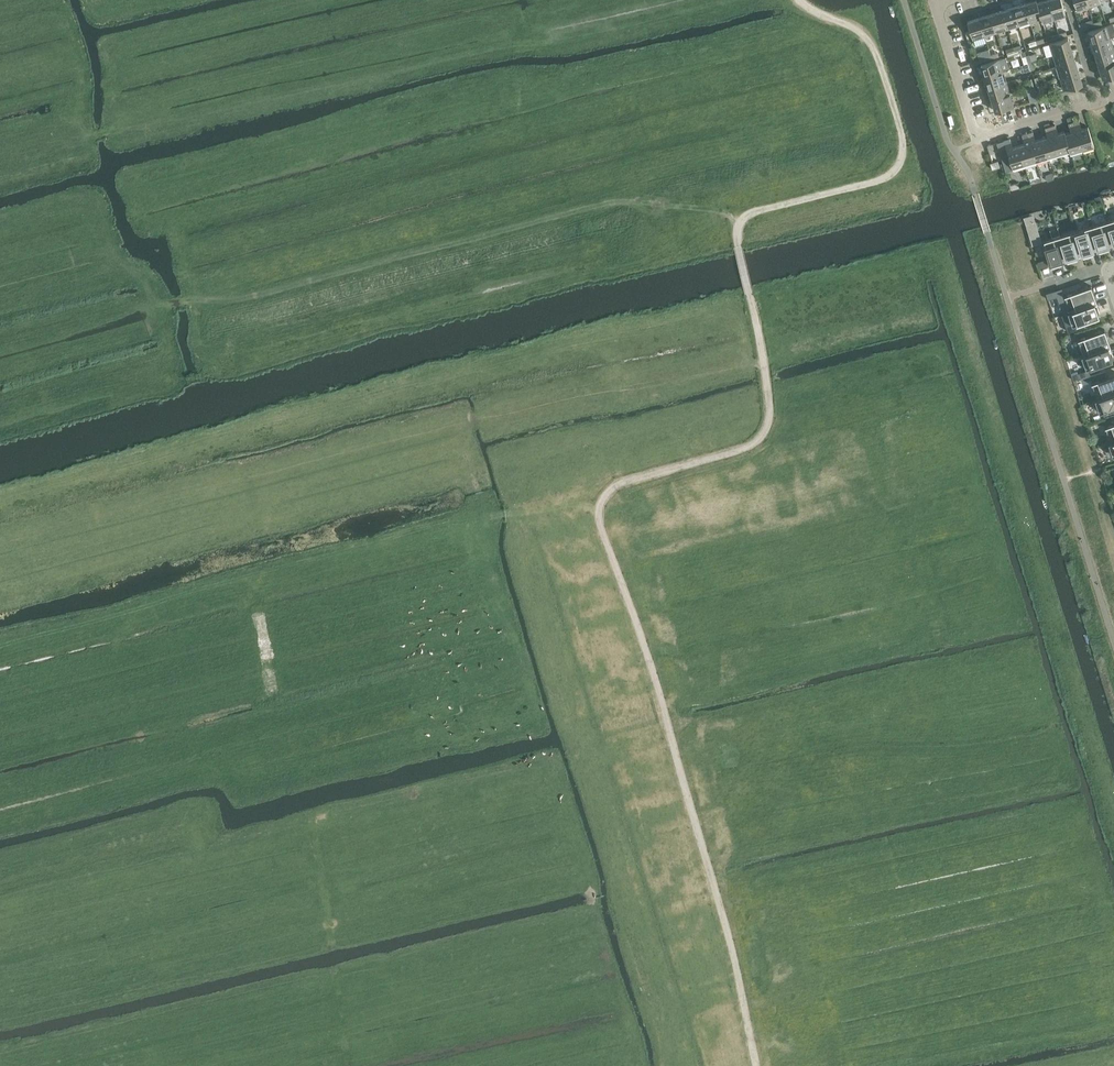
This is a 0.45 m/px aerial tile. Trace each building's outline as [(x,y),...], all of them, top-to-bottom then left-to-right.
[(1024,3),(1030,22),(1041,19),(1042,18),(1037,2),(1037,0),(1035,0),(1024,3)] [(1037,2),(1042,18),(1041,19),(1042,21),(1054,17),(1048,0),(1044,0),(1037,2)] [(1054,17),(1066,14),(1061,0),(1048,0),(1054,17)] [(1087,0),(1074,0),(1077,10),(1089,7),(1087,0)] [(1024,3),(1013,7),(1019,25),(1030,22),(1024,3)] [(1013,7),(1002,10),(1008,29),(1019,25),(1013,7)] [(1002,10),(990,14),(996,32),(1008,29),(1002,10)] [(990,14),(979,17),(985,36),(996,32),(990,14)] [(985,36),(979,17),(967,21),(973,40),(985,36)] [(1088,31),(1092,43),(1110,37),(1107,25),(1088,31)] [(1049,43),(1053,55),(1072,49),(1068,37),(1049,43)] [(1092,43),(1095,54),(1113,48),(1110,37),(1092,43)] [(1099,65),(1113,61),(1113,49),(1113,48),(1095,54),(1099,65)] [(992,58),(991,54),(989,49),(977,53),(980,62),(992,58)] [(1053,55),(1057,66),(1075,60),(1072,49),(1053,55)] [(981,64),(984,76),(1003,70),(1009,68),(1006,56),(981,64)] [(1057,66),(1060,77),(1079,72),(1075,60),(1057,66)] [(1028,62),(1024,64),(1026,71),(1034,69),(1032,61),(1028,62)] [(1099,65),(1102,77),(1113,74),(1113,61),(1099,65)] [(984,76),(988,87),(1007,82),(1003,70),(984,76)] [(1079,72),(1060,77),(1064,89),(1083,84),(1079,72)] [(988,87),(991,99),(1010,93),(1007,82),(988,87)] [(1034,86),(1030,87),(1026,88),(1030,102),(1038,99),(1034,86)] [(1010,93),(991,99),(995,111),(1014,105),(1010,93)] [(1079,119),(1073,121),(1082,150),(1094,146),(1088,126),(1082,128),(1079,119)] [(1071,131),(1065,133),(1070,151),(1071,154),(1082,150),(1073,121),(1068,123),(1071,131)] [(1055,124),(1050,125),(1059,155),(1070,151),(1065,133),(1065,131),(1058,133),(1055,124)] [(1047,136),(1041,138),(1048,158),(1059,155),(1050,125),(1045,127),(1047,136)] [(1033,131),(1027,132),(1036,162),(1048,158),(1041,138),(1035,140),(1033,131)] [(1025,143),(1019,145),(1025,165),(1036,162),(1027,132),(1022,134),(1025,143)] [(1025,165),(1019,145),(1013,147),(1010,138),(1004,140),(997,142),(1002,160),(1009,158),(1013,169),(1013,168),(1013,169),(1025,165)] [(987,145),(990,154),(995,152),(993,143),(987,145)] [(990,163),(992,169),(1000,166),(998,160),(990,163)] [(1032,215),(1025,217),(1033,243),(1040,241),(1036,229),(1035,229),(1035,226),(1036,226),(1032,215)] [(1092,225),(1099,250),(1109,247),(1108,244),(1113,242),(1113,244),(1113,241),(1108,220),(1092,225)] [(1092,225),(1076,230),(1084,255),(1093,252),(1092,248),(1097,247),(1099,251),(1099,250),(1092,225)] [(1076,230),(1060,235),(1068,260),(1078,257),(1077,257),(1076,253),(1082,252),(1083,256),(1084,255),(1076,230)] [(1068,260),(1060,235),(1044,240),(1052,265),(1062,262),(1062,261),(1061,262),(1060,258),(1066,256),(1067,260),(1068,260)] [(1081,289),(1064,295),(1064,296),(1065,296),(1070,310),(1068,311),(1068,312),(1095,302),(1092,296),(1095,295),(1091,285),(1081,289),(1081,287),(1081,288),(1081,289)] [(1068,312),(1062,314),(1068,331),(1088,326),(1087,325),(1086,325),(1084,320),(1099,314),(1095,302),(1068,312)] [(1081,355),(1108,346),(1106,340),(1108,339),(1105,329),(1095,333),(1095,331),(1094,331),(1095,333),(1078,339),(1083,354),(1081,355)] [(1108,346),(1081,355),(1086,368),(1093,365),(1094,366),(1094,365),(1113,358),(1108,346)] [(1095,399),(1113,392),(1113,374),(1109,376),(1108,375),(1108,376),(1091,382),(1092,383),(1097,398),(1095,398),(1095,399)] [(1095,399),(1099,411),(1107,409),(1108,410),(1107,409),(1113,406),(1113,392),(1095,399)] [(1109,443),(1113,441),(1113,423),(1105,426),(1105,427),(1111,441),(1108,442),(1109,443)]
